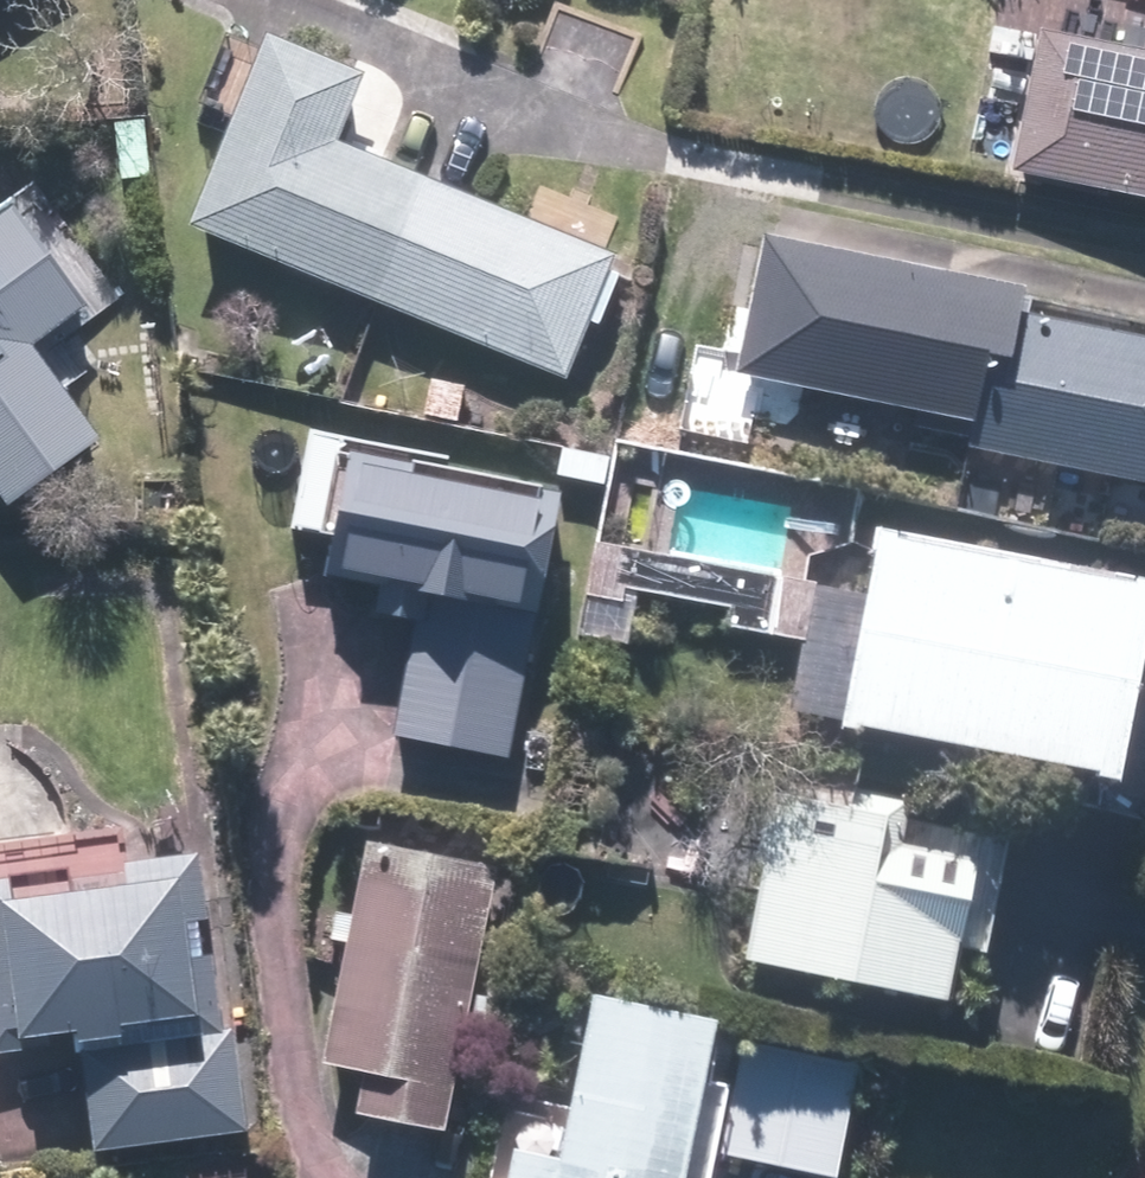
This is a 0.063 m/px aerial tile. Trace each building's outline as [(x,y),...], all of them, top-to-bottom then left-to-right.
[(1144,214),(1144,5),(1124,0),(1117,0),(1103,54),(1037,39),(1005,182),(1144,214)] [(258,46),(184,236),(378,313),(427,188),(335,151),(360,87),(258,46)] [(427,188),(378,313),(564,387),(587,329),(599,335),(620,282),(607,279),(613,263),(599,258),(614,219),(538,190),(523,225),(427,188)] [(82,317),(9,217),(0,224),(0,378),(82,317)] [(1013,317),(1016,303),(763,245),(733,377),(967,431),(981,368),(1000,372),(1013,317)] [(1144,495),(1144,348),(1013,317),(1000,372),(981,368),(967,431),(962,452),(1144,495)] [(626,397),(617,445),(651,451),(660,404),(626,397)] [(369,627),(413,635),(391,743),(505,766),(560,501),(347,456),(321,582),(376,592),(369,627)] [(834,751),(1110,805),(1144,625),(1144,596),(873,545),(834,751)] [(815,593),(597,550),(578,643),(625,653),(636,598),(727,616),(723,635),(803,650),(815,593)] [(750,858),(765,862),(741,972),(939,1016),(953,956),(977,962),(1003,847),(905,826),(908,808),(848,797),(844,818),(764,799),(750,858)] [(361,1083),(353,1119),(442,1137),(495,878),(365,851),(319,1075),(361,1083)] [(0,888),(0,1054),(75,1044),(75,1055),(114,1050),(113,1040),(188,1031),(175,909),(200,906),(195,864),(0,888)] [(699,1092),(713,1028),(589,1003),(567,1109),(533,1102),(521,1161),(508,1159),(505,1177),(705,1177),(722,1096),(699,1092)] [(232,1038),(79,1058),(91,1160),(244,1140),(232,1038)] [(784,1177),(835,1177),(855,1067),(745,1047),(723,1166),(784,1177)]
